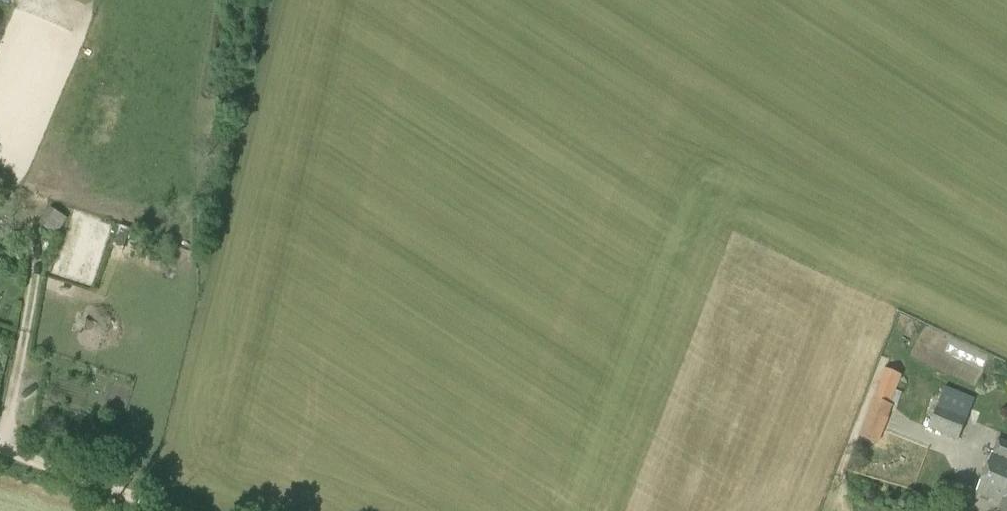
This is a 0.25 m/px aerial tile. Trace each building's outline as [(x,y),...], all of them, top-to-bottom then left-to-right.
[(55,234),(65,217),(51,209),(41,226),(55,234)] [(885,369),(873,399),(890,405),(901,375),(885,369)] [(957,440),(974,398),(945,386),(928,428),(957,440)] [(883,431),(863,423),(858,436),(879,444),(883,431)] [(999,440),(979,494),(992,499),(991,500),(1002,504),(1000,510),(1006,510),(1006,444),(999,440)]
